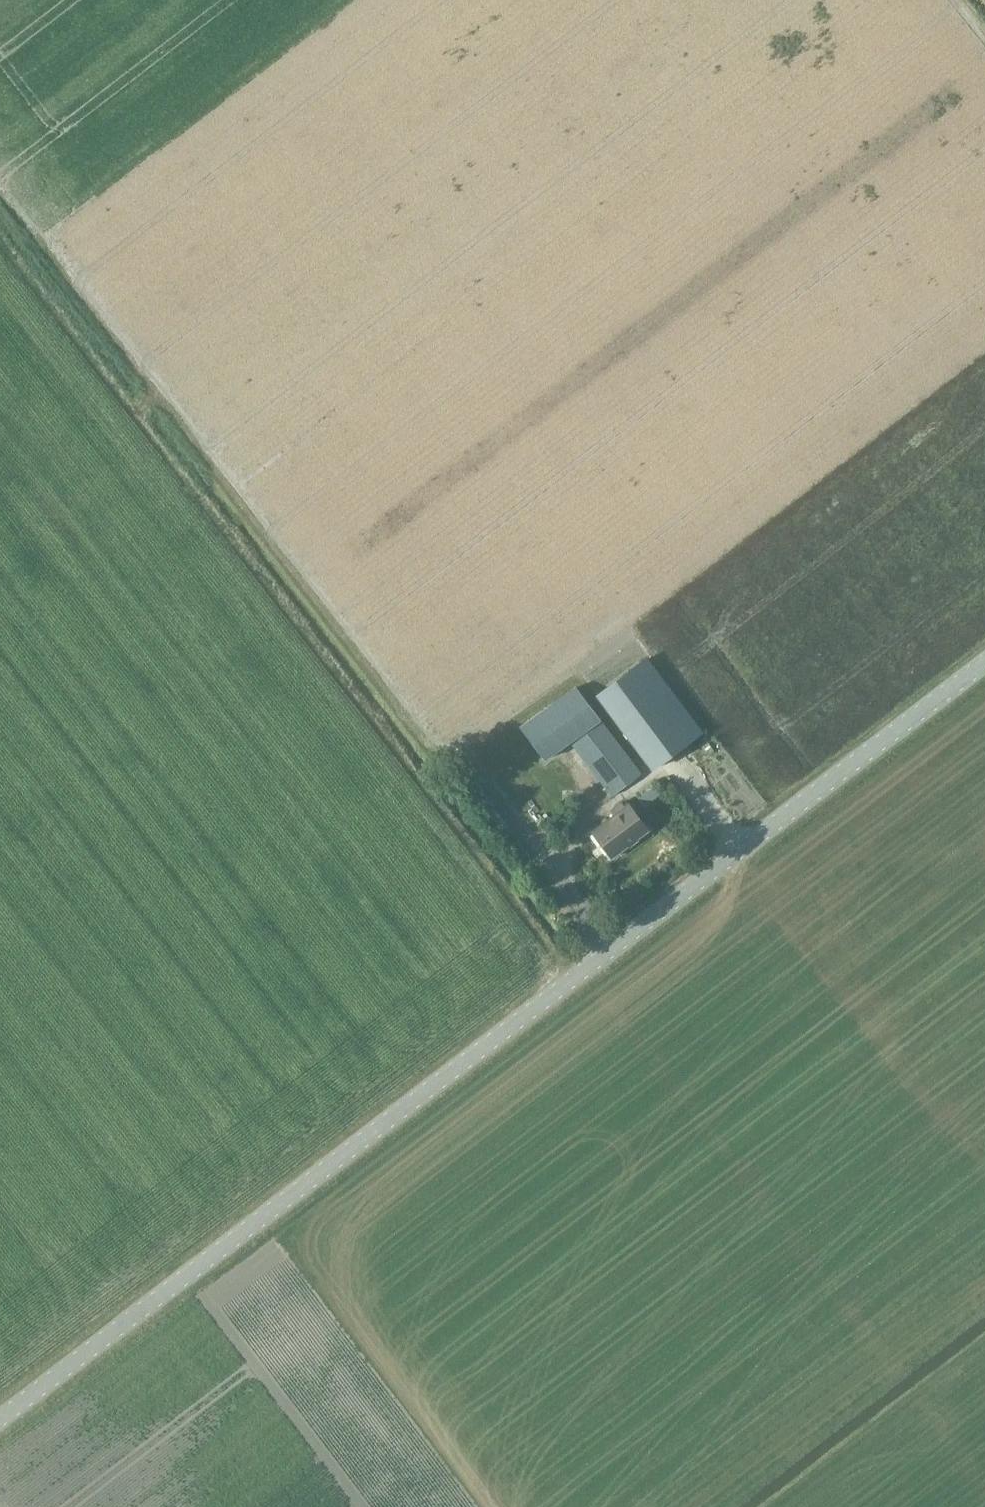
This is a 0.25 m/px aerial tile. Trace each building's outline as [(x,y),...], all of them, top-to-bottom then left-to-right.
[(702,731),(647,656),(597,693),(652,768),(702,731)] [(576,685),(520,725),(546,759),(570,741),(613,795),(641,774),(576,685)] [(652,782),(639,792),(642,797),(639,799),(644,805),(659,795),(654,788),(656,787),(652,782)] [(628,802),(591,830),(612,857),(649,830),(628,802)]
